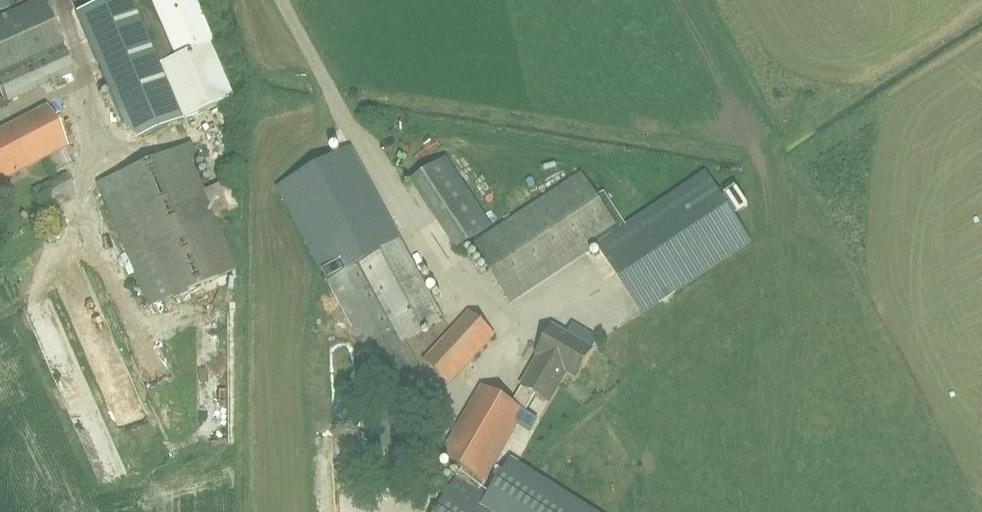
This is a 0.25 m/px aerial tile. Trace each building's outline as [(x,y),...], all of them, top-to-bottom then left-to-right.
[(4,104),(5,103),(74,72),(43,0),(40,0),(0,18),(0,95),(4,104)] [(6,9),(8,0),(0,0),(0,12),(6,9)] [(128,0),(108,0),(76,13),(130,142),(180,121),(128,0)] [(209,45),(212,44),(194,0),(130,0),(158,65),(182,122),(232,100),(209,45)] [(0,129),(0,182),(68,147),(46,105),(0,129)] [(190,161),(199,157),(193,143),(106,180),(96,184),(148,308),(237,270),(215,218),(223,215),(238,208),(228,186),(220,189),(218,184),(203,190),(190,161)] [(277,188),(325,276),(390,395),(424,377),(404,341),(443,320),(398,236),(351,148),(277,188)] [(446,158),(411,180),(456,249),(491,226),(446,158)] [(511,301),(597,245),(642,314),(750,242),(705,173),(625,226),(604,194),(596,199),(580,174),(473,244),(511,301)] [(32,189),(41,210),(76,194),(66,174),(32,189)] [(469,312),(424,361),(449,384),(494,335),(469,312)] [(554,327),(538,354),(540,355),(566,370),(577,376),(593,349),(554,327)] [(436,511),(592,511),(527,471),(511,461),(489,496),(479,490),(536,393),(549,401),(566,370),(540,355),(523,386),(524,387),(514,404),(482,386),(440,454),(463,469),(436,511)] [(381,448),(407,451),(413,403),(387,400),(381,448)]
